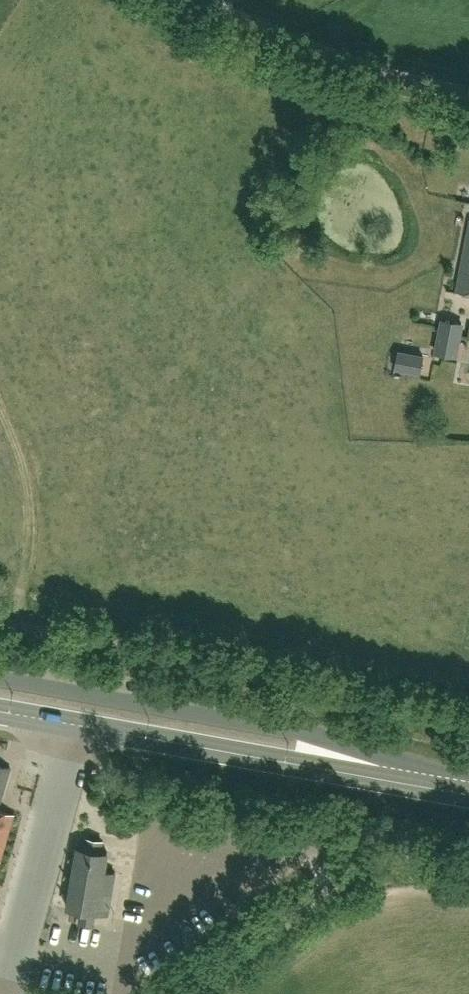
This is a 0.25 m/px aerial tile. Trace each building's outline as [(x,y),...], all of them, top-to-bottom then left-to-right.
[(457,291),(468,294),(468,228),(457,291)] [(440,318),(434,353),(458,357),(464,323),(440,318)] [(394,369),(421,374),(424,355),(398,350),(394,369)] [(0,803),(11,767),(0,764),(0,803)] [(0,860),(13,814),(0,810),(0,860)] [(110,912),(116,873),(116,871),(104,869),(107,852),(101,851),(103,840),(86,837),(84,848),(78,847),(76,855),(74,855),(73,858),(76,858),(75,864),(72,864),(72,866),(74,867),(73,875),(71,875),(70,877),(72,877),(71,885),(69,885),(69,887),(71,887),(68,907),(80,909),(78,922),(93,924),(96,909),(110,912)]
